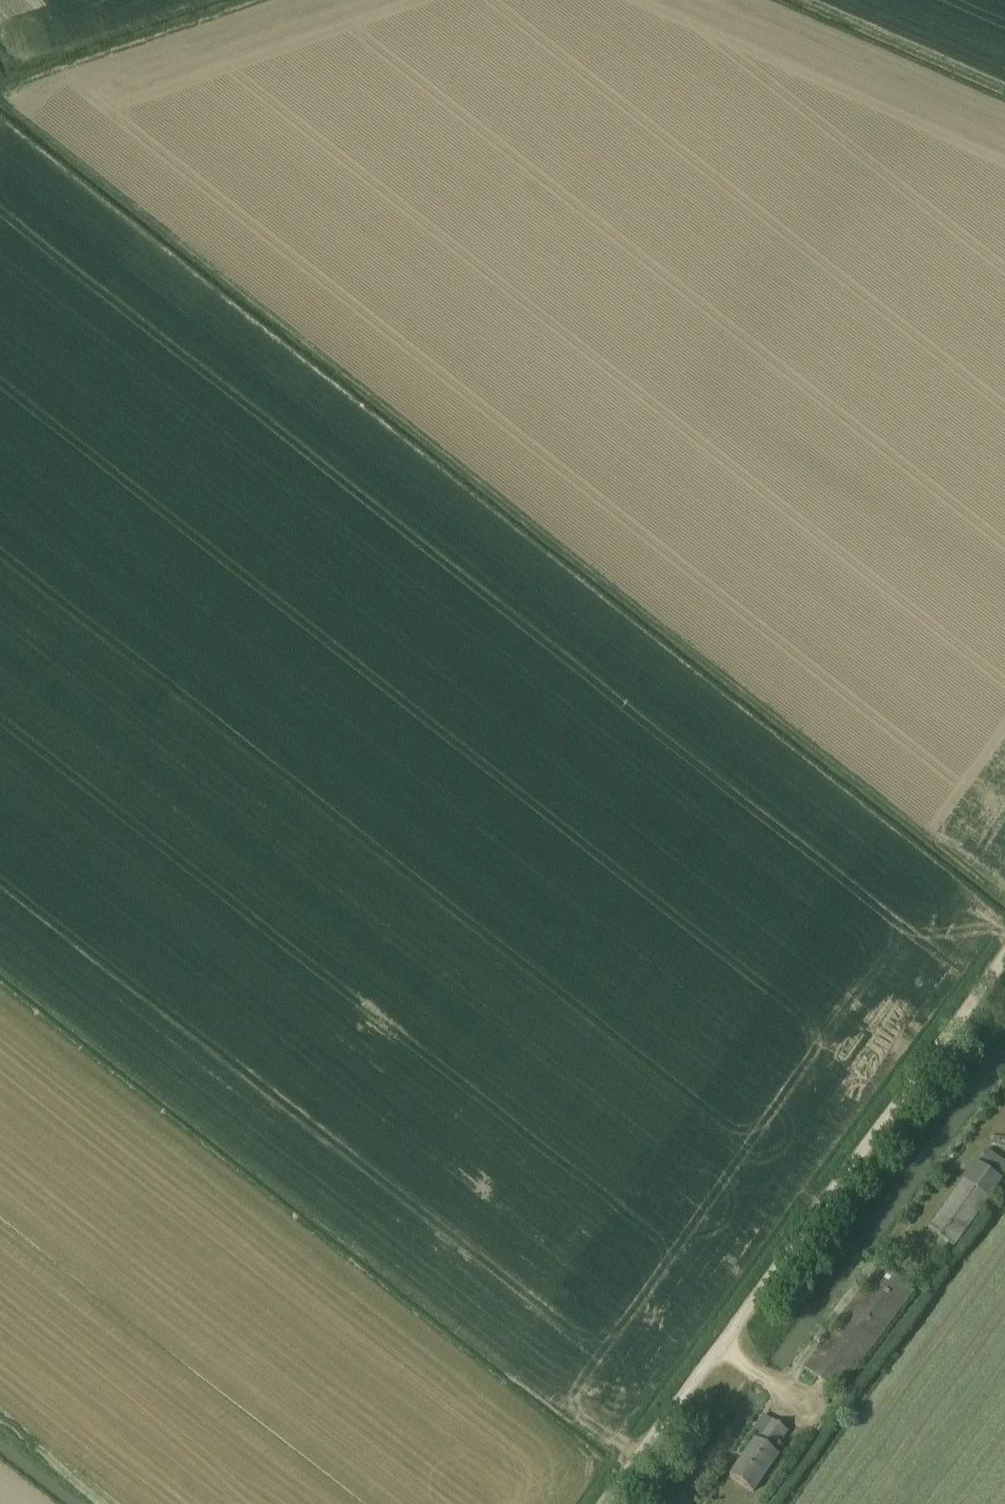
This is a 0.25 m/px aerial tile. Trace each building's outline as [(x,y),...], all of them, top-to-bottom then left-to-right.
[(955,1250),(1004,1178),(1004,1163),(987,1150),(928,1230),(955,1250)] [(915,1292),(880,1267),(805,1368),(840,1394),(915,1292)] [(731,1476),(754,1492),(779,1455),(774,1452),(788,1431),(773,1420),(759,1441),(756,1439),(731,1476)]
